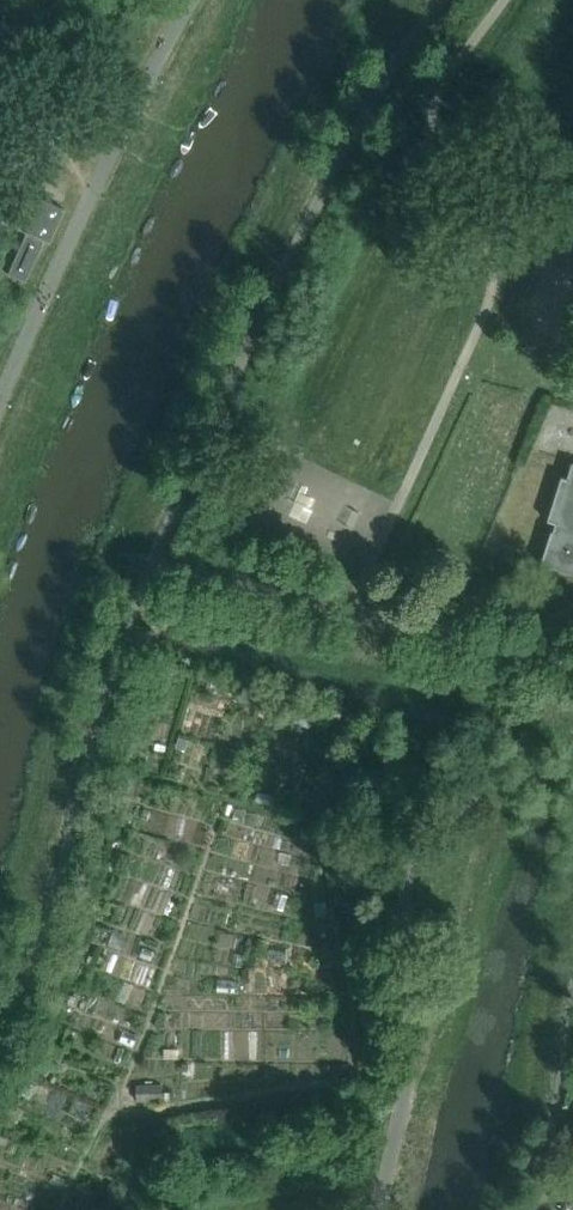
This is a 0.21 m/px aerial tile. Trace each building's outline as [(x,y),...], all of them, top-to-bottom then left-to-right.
[(8,94),(7,94),(6,95),(0,93),(0,123),(8,94)] [(46,200),(14,186),(0,218),(0,221),(25,232),(6,273),(24,281),(43,241),(48,243),(64,208),(46,200)] [(572,572),(572,466),(569,479),(562,477),(548,521),(557,523),(555,531),(552,530),(541,562),(572,572)] [(152,634),(154,628),(141,626),(140,631),(138,635),(149,640),(152,634)] [(143,1065),(143,1084),(175,1084),(175,1064),(143,1065)]
